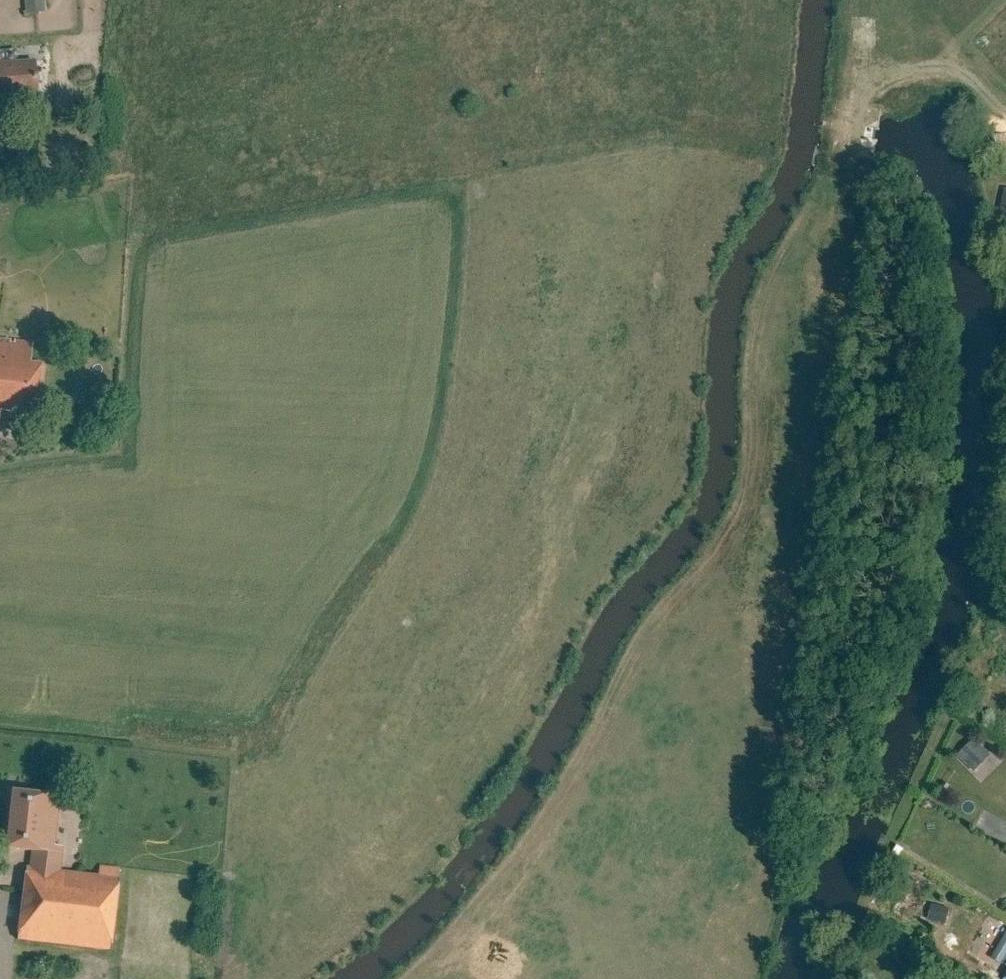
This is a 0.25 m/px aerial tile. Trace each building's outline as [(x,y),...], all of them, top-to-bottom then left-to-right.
[(24,14),(43,13),(43,0),(23,0),(24,14)] [(37,98),(35,63),(0,65),(0,100),(37,98)] [(1004,189),(998,214),(1005,216),(1005,190),(1004,189)] [(31,369),(34,348),(0,344),(0,415),(35,420),(42,371),(31,369)] [(973,740),(956,757),(969,771),(986,754),(973,740)] [(11,796),(6,850),(31,853),(29,871),(25,870),(18,941),(110,951),(119,870),(99,868),(98,879),(59,875),(61,849),(53,848),(58,801),(11,796)] [(931,903),(926,919),(945,925),(950,909),(931,903)]
